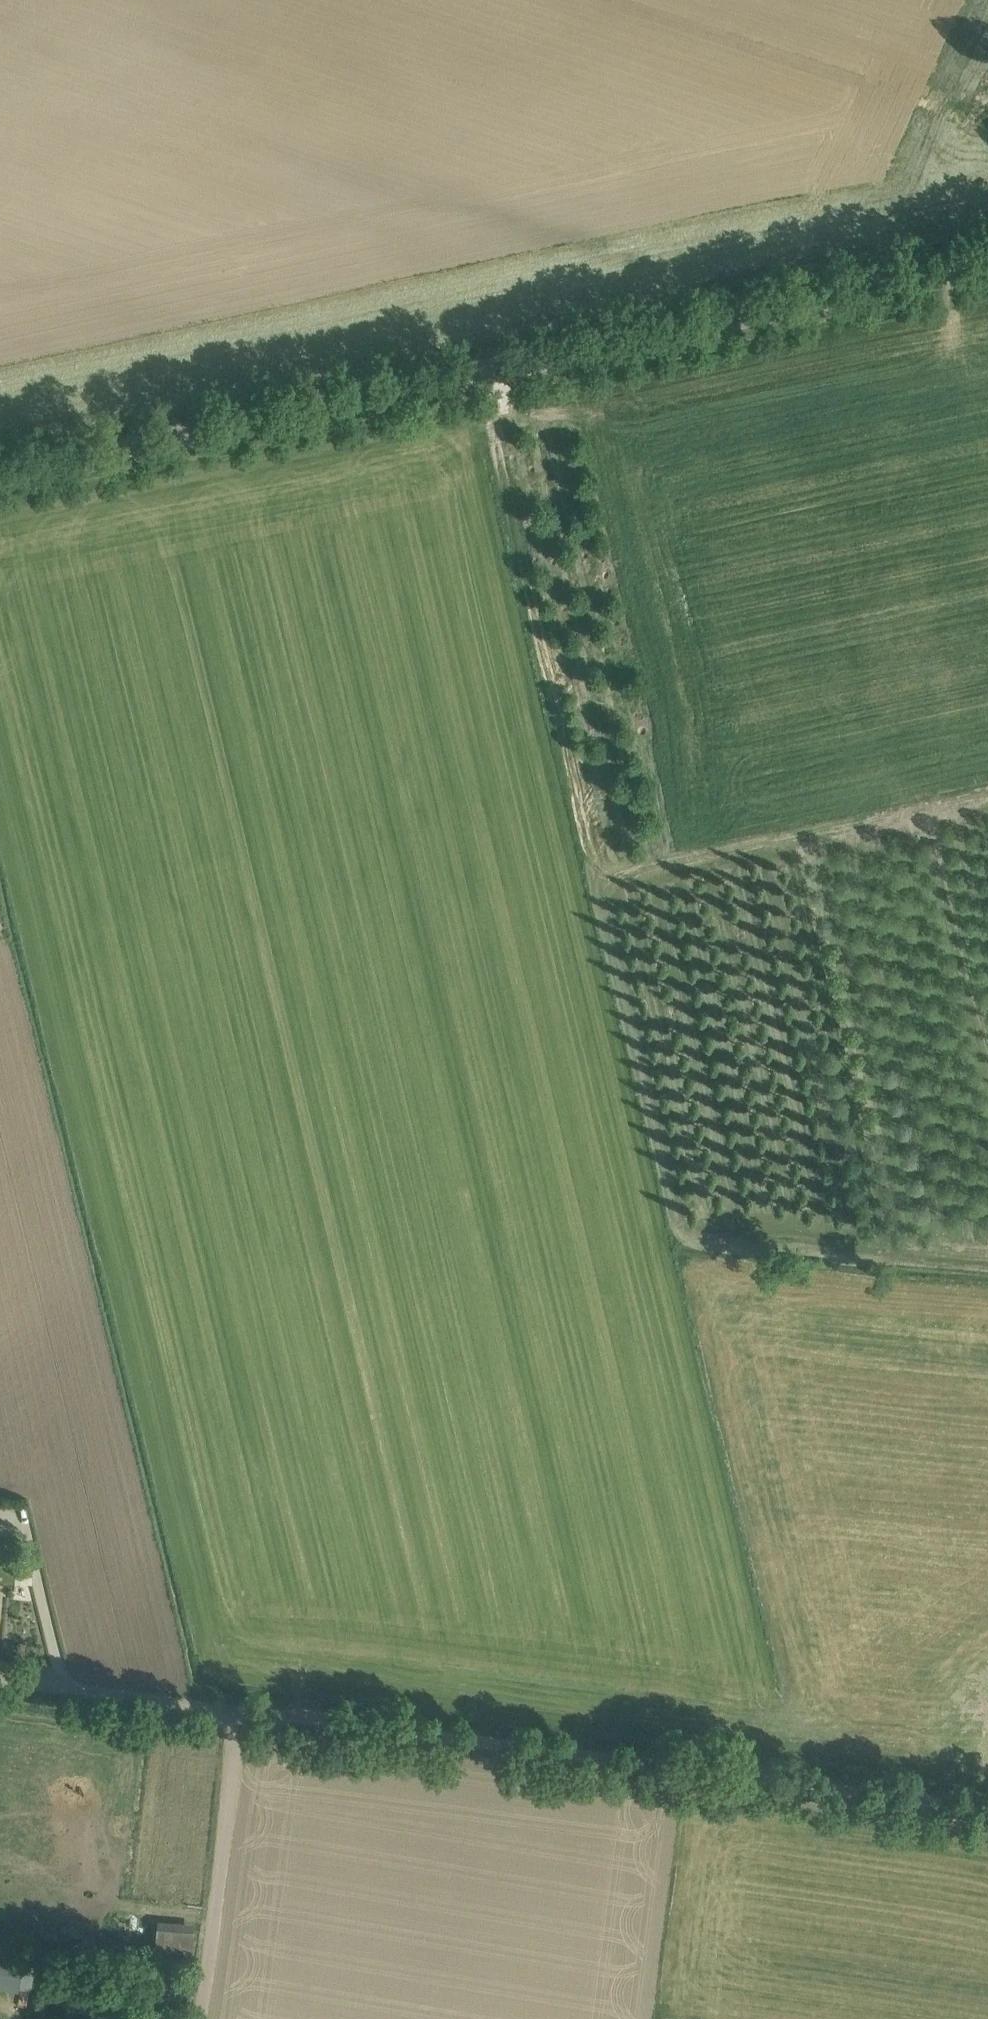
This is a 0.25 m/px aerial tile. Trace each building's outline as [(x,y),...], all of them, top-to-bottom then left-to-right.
[(195,1929),(175,1927),(158,1926),(155,1951),(192,1954),(195,1929)] [(20,1987),(31,1988),(36,1957),(25,1956),(25,1957),(0,1953),(0,1986),(19,1989),(20,1987)]
